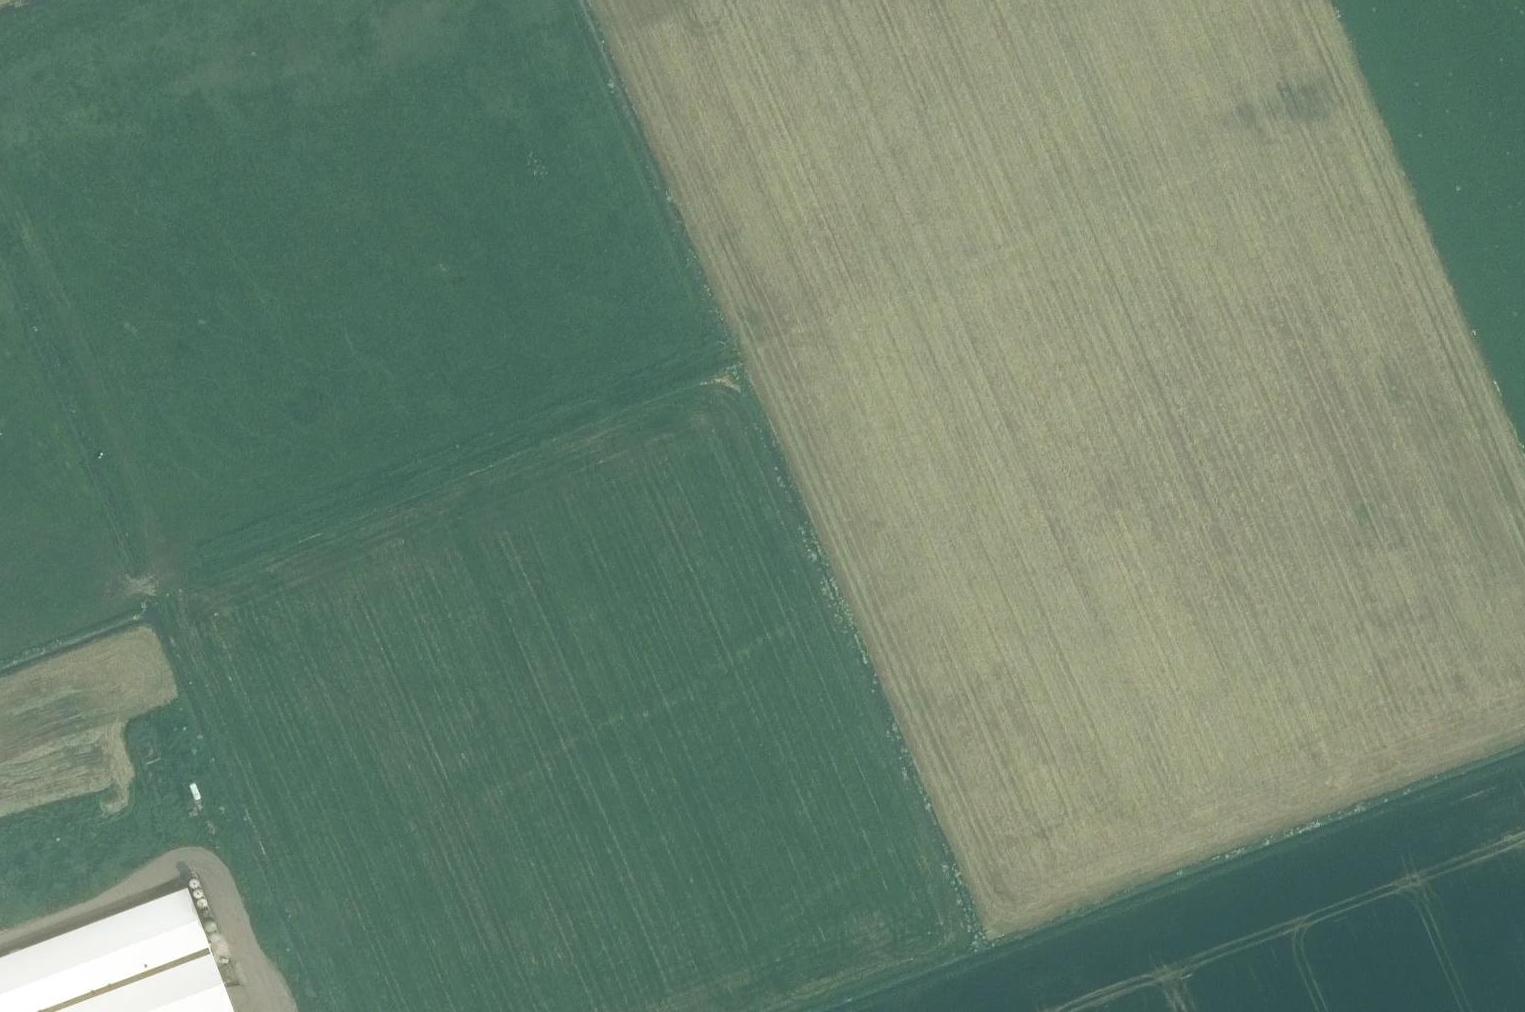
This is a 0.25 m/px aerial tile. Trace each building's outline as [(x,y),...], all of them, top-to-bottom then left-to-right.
[(226,1009),(181,890),(0,958),(0,1011),(219,1011),(226,1009)]
